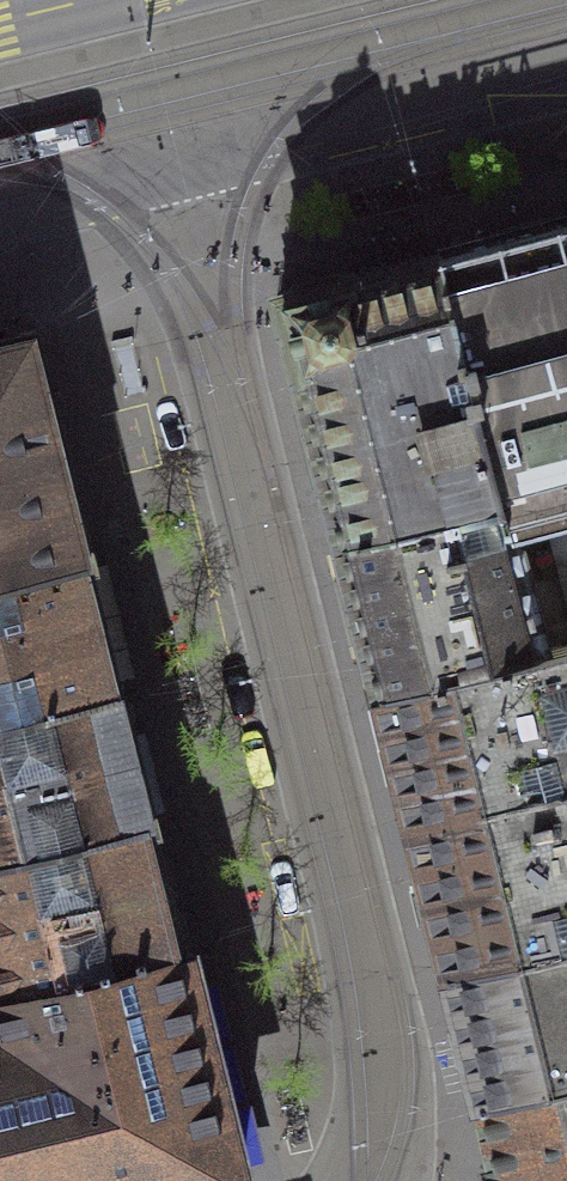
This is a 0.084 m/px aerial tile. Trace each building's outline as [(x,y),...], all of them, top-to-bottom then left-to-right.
[(542,651),(566,645),(566,223),(540,230),(438,257),(443,273),(450,300),(503,501),(509,522),(542,651)] [(294,291),(280,294),(280,295),(279,296),(279,297),(278,298),(282,312),(283,311),(283,313),(287,312),(294,341),(299,358),(296,358),(296,360),(295,360),(298,374),(299,374),(300,376),(301,376),(302,380),(306,379),(319,434),(316,435),(318,445),(322,444),(335,499),(332,500),(333,504),(332,504),(335,516),(338,526),(340,535),(339,536),(341,541),(394,528),(503,501),(450,300),(443,273),(438,257),(438,255),(432,256),(432,258),(428,259),(428,261),(396,269),(365,278),(364,276),(360,277),(359,276),(357,276),(356,274),(343,278),(343,279),(341,280),(342,281),(331,284),(296,294),(296,292),(294,292),(294,291)] [(92,558),(88,543),(87,543),(82,520),(83,520),(79,502),(77,502),(76,498),(75,498),(72,487),(69,476),(70,475),(68,465),(69,465),(59,422),(57,423),(55,413),(54,413),(48,390),(49,390),(48,385),(49,385),(45,368),(44,369),(38,346),(39,346),(35,329),(18,333),(19,335),(0,339),(0,581),(92,558)] [(379,692),(542,651),(509,522),(503,501),(394,528),(341,541),(342,547),(345,547),(357,600),(370,653),(369,653),(379,692)] [(123,689),(122,684),(119,685),(104,624),(89,562),(93,561),(92,558),(0,581),(0,719),(123,689)] [(542,651),(379,692),(380,696),(381,695),(397,757),(412,819),(566,780),(566,645),(542,651)] [(0,719),(0,857),(156,818),(154,812),(153,812),(138,750),(123,689),(0,719)] [(412,819),(431,894),(449,970),(566,941),(566,780),(412,819)] [(156,818),(0,857),(0,995),(183,949),(162,863),(161,858),(157,845),(154,832),(153,827),(152,823),(157,822),(156,818)] [(449,970),(466,1037),(480,1093),(478,1093),(479,1098),(566,1077),(566,941),(449,970)] [(3,1180),(220,1180),(242,1176),(197,996),(186,948),(183,949),(0,995),(0,1021),(2,1031),(0,1032),(0,1033),(0,1168),(3,1180)] [(479,1098),(480,1103),(481,1103),(489,1134),(496,1165),(494,1165),(498,1180),(566,1180),(566,1077),(479,1098)]
